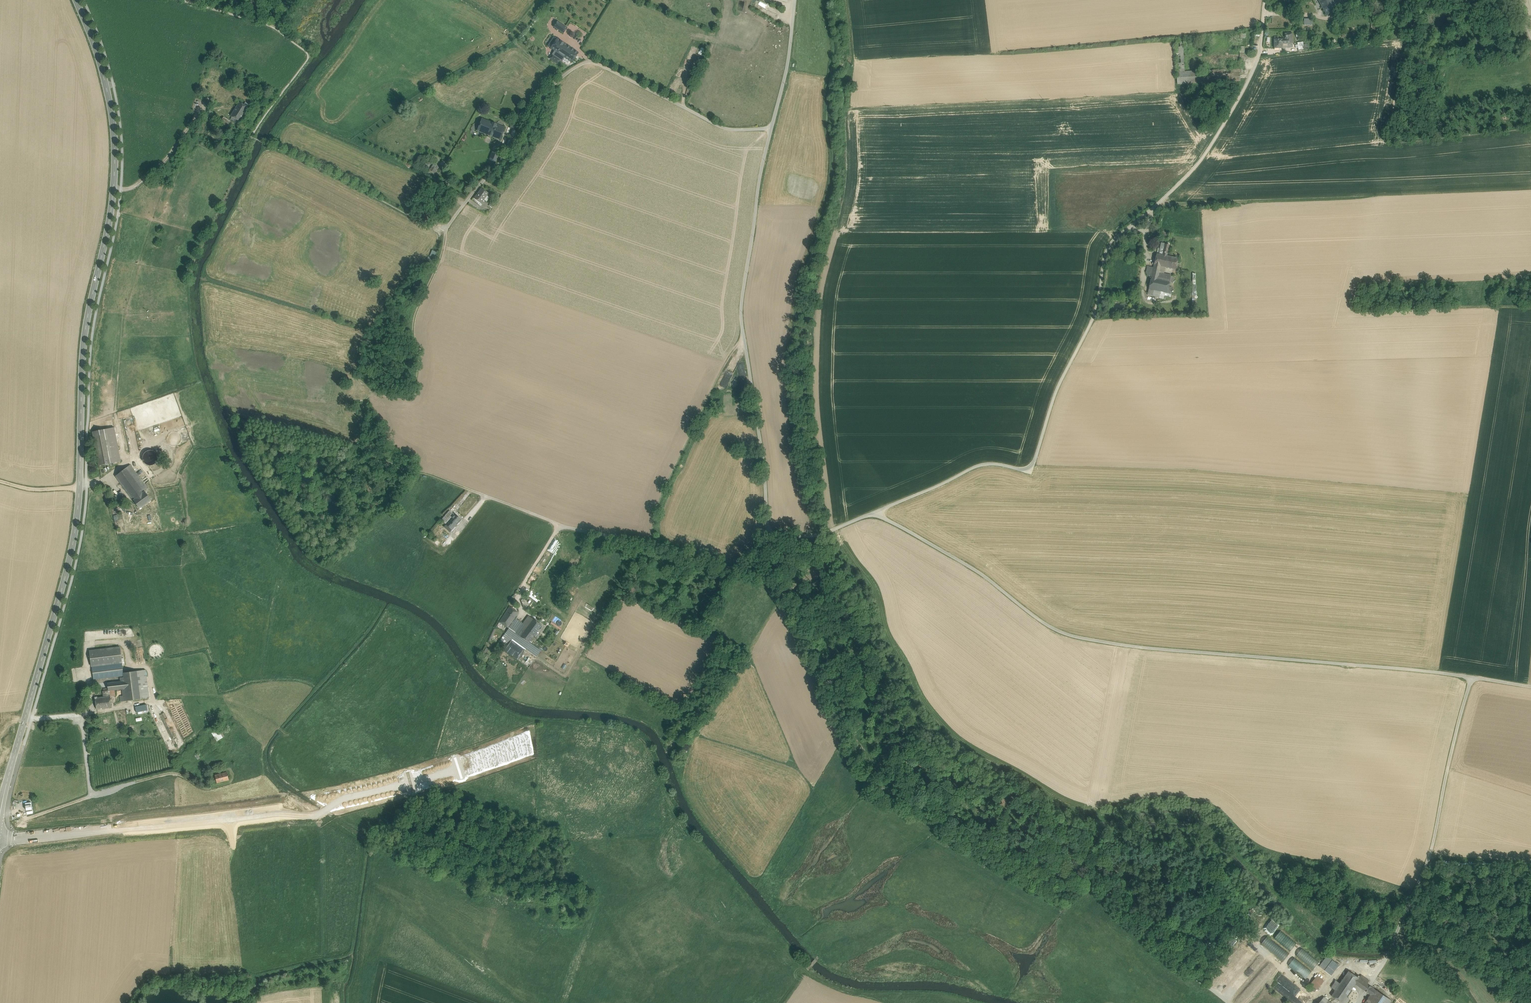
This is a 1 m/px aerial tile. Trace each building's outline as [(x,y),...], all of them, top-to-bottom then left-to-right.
[(1331,0),(1319,0),(1327,15),(1336,10),(1331,1),(1332,1),(1331,0)] [(567,28),(557,21),(553,27),(563,34),(567,28)] [(550,48),(557,38),(554,36),(547,46),(550,48)] [(557,38),(550,48),(554,51),(565,58),(572,63),(578,53),(557,38)] [(1285,39),(1274,40),(1274,49),(1282,48),(1282,46),(1282,44),(1285,44),(1285,39)] [(552,54),(560,60),(562,61),(565,58),(554,51),(552,54)] [(560,60),(552,54),(549,59),(558,64),(560,60)] [(239,102),(231,116),(232,117),(239,122),(240,122),(248,108),(244,105),(239,102)] [(228,120),(224,117),(220,122),(221,122),(224,125),(225,125),(228,120)] [(505,128),(482,119),(477,131),(501,140),(505,128)] [(489,160),(496,162),(499,154),(493,151),(489,160)] [(488,194),(481,189),(477,195),(484,200),(488,194)] [(484,200),(477,195),(474,199),(481,204),(484,200)] [(438,254),(431,251),(429,258),(436,260),(438,254)] [(1159,254),(1157,253),(1153,271),(1159,272),(1161,266),(1165,266),(1167,255),(1163,254),(1159,254)] [(1178,258),(1167,255),(1165,266),(1176,269),(1178,258)] [(1157,277),(1152,276),(1149,288),(1162,291),(1168,292),(1169,286),(1170,282),(1170,280),(1167,279),(1157,277)] [(740,378),(746,377),(743,363),(737,364),(740,378)] [(114,428),(106,429),(112,463),(121,461),(114,428)] [(106,429),(92,432),(99,466),(112,463),(106,429)] [(157,461),(158,458),(157,455),(156,453),(153,451),(150,450),(147,451),(145,453),(143,455),(143,458),(143,461),(145,464),(147,465),(150,466),(153,465),(156,463),(157,461)] [(147,488),(130,465),(127,467),(142,488),(144,490),(147,488)] [(142,488),(127,467),(116,476),(131,497),(142,488)] [(142,488),(131,497),(140,509),(151,500),(144,490),(142,488)] [(394,503),(396,505),(402,496),(400,494),(394,503)] [(454,515),(450,511),(445,516),(450,520),(454,515)] [(446,524),(444,527),(450,532),(456,525),(460,520),(455,515),(454,515),(450,520),(446,524)] [(450,520),(445,516),(441,520),(446,524),(450,520)] [(518,613),(510,607),(504,615),(507,617),(508,615),(513,619),(518,613)] [(590,615),(591,614),(580,607),(577,612),(592,620),(594,617),(590,615)] [(507,617),(504,615),(499,622),(508,628),(513,619),(508,615),(507,617)] [(528,616),(523,623),(527,626),(532,619),(528,616)] [(521,634),(519,637),(528,643),(541,625),(532,619),(527,626),(521,634)] [(523,623),(517,631),(521,634),(527,626),(523,623)] [(513,638),(516,641),(519,637),(515,634),(511,630),(504,639),(509,643),(513,638)] [(528,643),(519,637),(516,641),(525,647),(528,643)] [(163,654),(163,651),(163,649),(161,646),(159,645),(156,644),(154,645),(151,646),(150,649),(149,651),(150,654),(151,656),(154,658),(156,658),(159,658),(161,656),(163,654)] [(120,647),(90,651),(92,666),(122,662),(120,647)] [(122,662),(92,666),(93,680),(124,676),(123,673),(122,662)] [(136,671),(123,673),(124,676),(124,677),(124,681),(125,689),(127,701),(140,699),(136,671)] [(146,677),(140,678),(139,671),(136,671),(140,699),(149,698),(146,677)] [(120,681),(107,683),(108,688),(108,690),(108,691),(109,691),(122,689),(125,689),(124,681),(120,681)] [(108,691),(108,690),(104,691),(103,691),(103,697),(95,698),(96,709),(112,707),(109,691),(108,691)] [(697,710),(695,713),(693,711),(690,715),(695,718),(696,716),(698,718),(699,716),(697,715),(700,712),(697,710)] [(218,729),(211,733),(216,742),(224,737),(218,729)] [(223,773),(215,775),(217,783),(224,781),(223,773)] [(1283,935),(1286,932),(1277,920),(1274,923),(1283,935)] [(1283,961),(1289,954),(1268,937),(1262,944),(1283,961)] [(1333,960),(1327,956),(1319,966),(1325,970),(1333,960)] [(1289,966),(1303,978),(1310,968),(1296,957),(1289,966)] [(1332,995),(1332,996),(1342,1002),(1346,997),(1352,988),(1355,984),(1359,978),(1349,971),(1345,976),(1332,995)] [(1280,993),(1285,988),(1301,1000),(1302,999),(1298,996),(1303,991),(1282,974),(1272,987),(1280,993)] [(1341,974),(1328,993),(1332,995),(1345,976),(1341,974)] [(1324,981),(1317,975),(1310,984),(1317,990),(1324,981)] [(1361,975),(1359,978),(1369,985),(1371,982),(1361,975)] [(1369,985),(1359,978),(1355,984),(1365,990),(1369,985)] [(1369,985),(1365,990),(1366,991),(1371,994),(1365,1002),(1390,1002),(1392,1000),(1370,985),(1369,985)] [(1358,992),(1352,988),(1346,997),(1350,999),(1352,1001),(1356,1000),(1359,996),(1358,992)]
